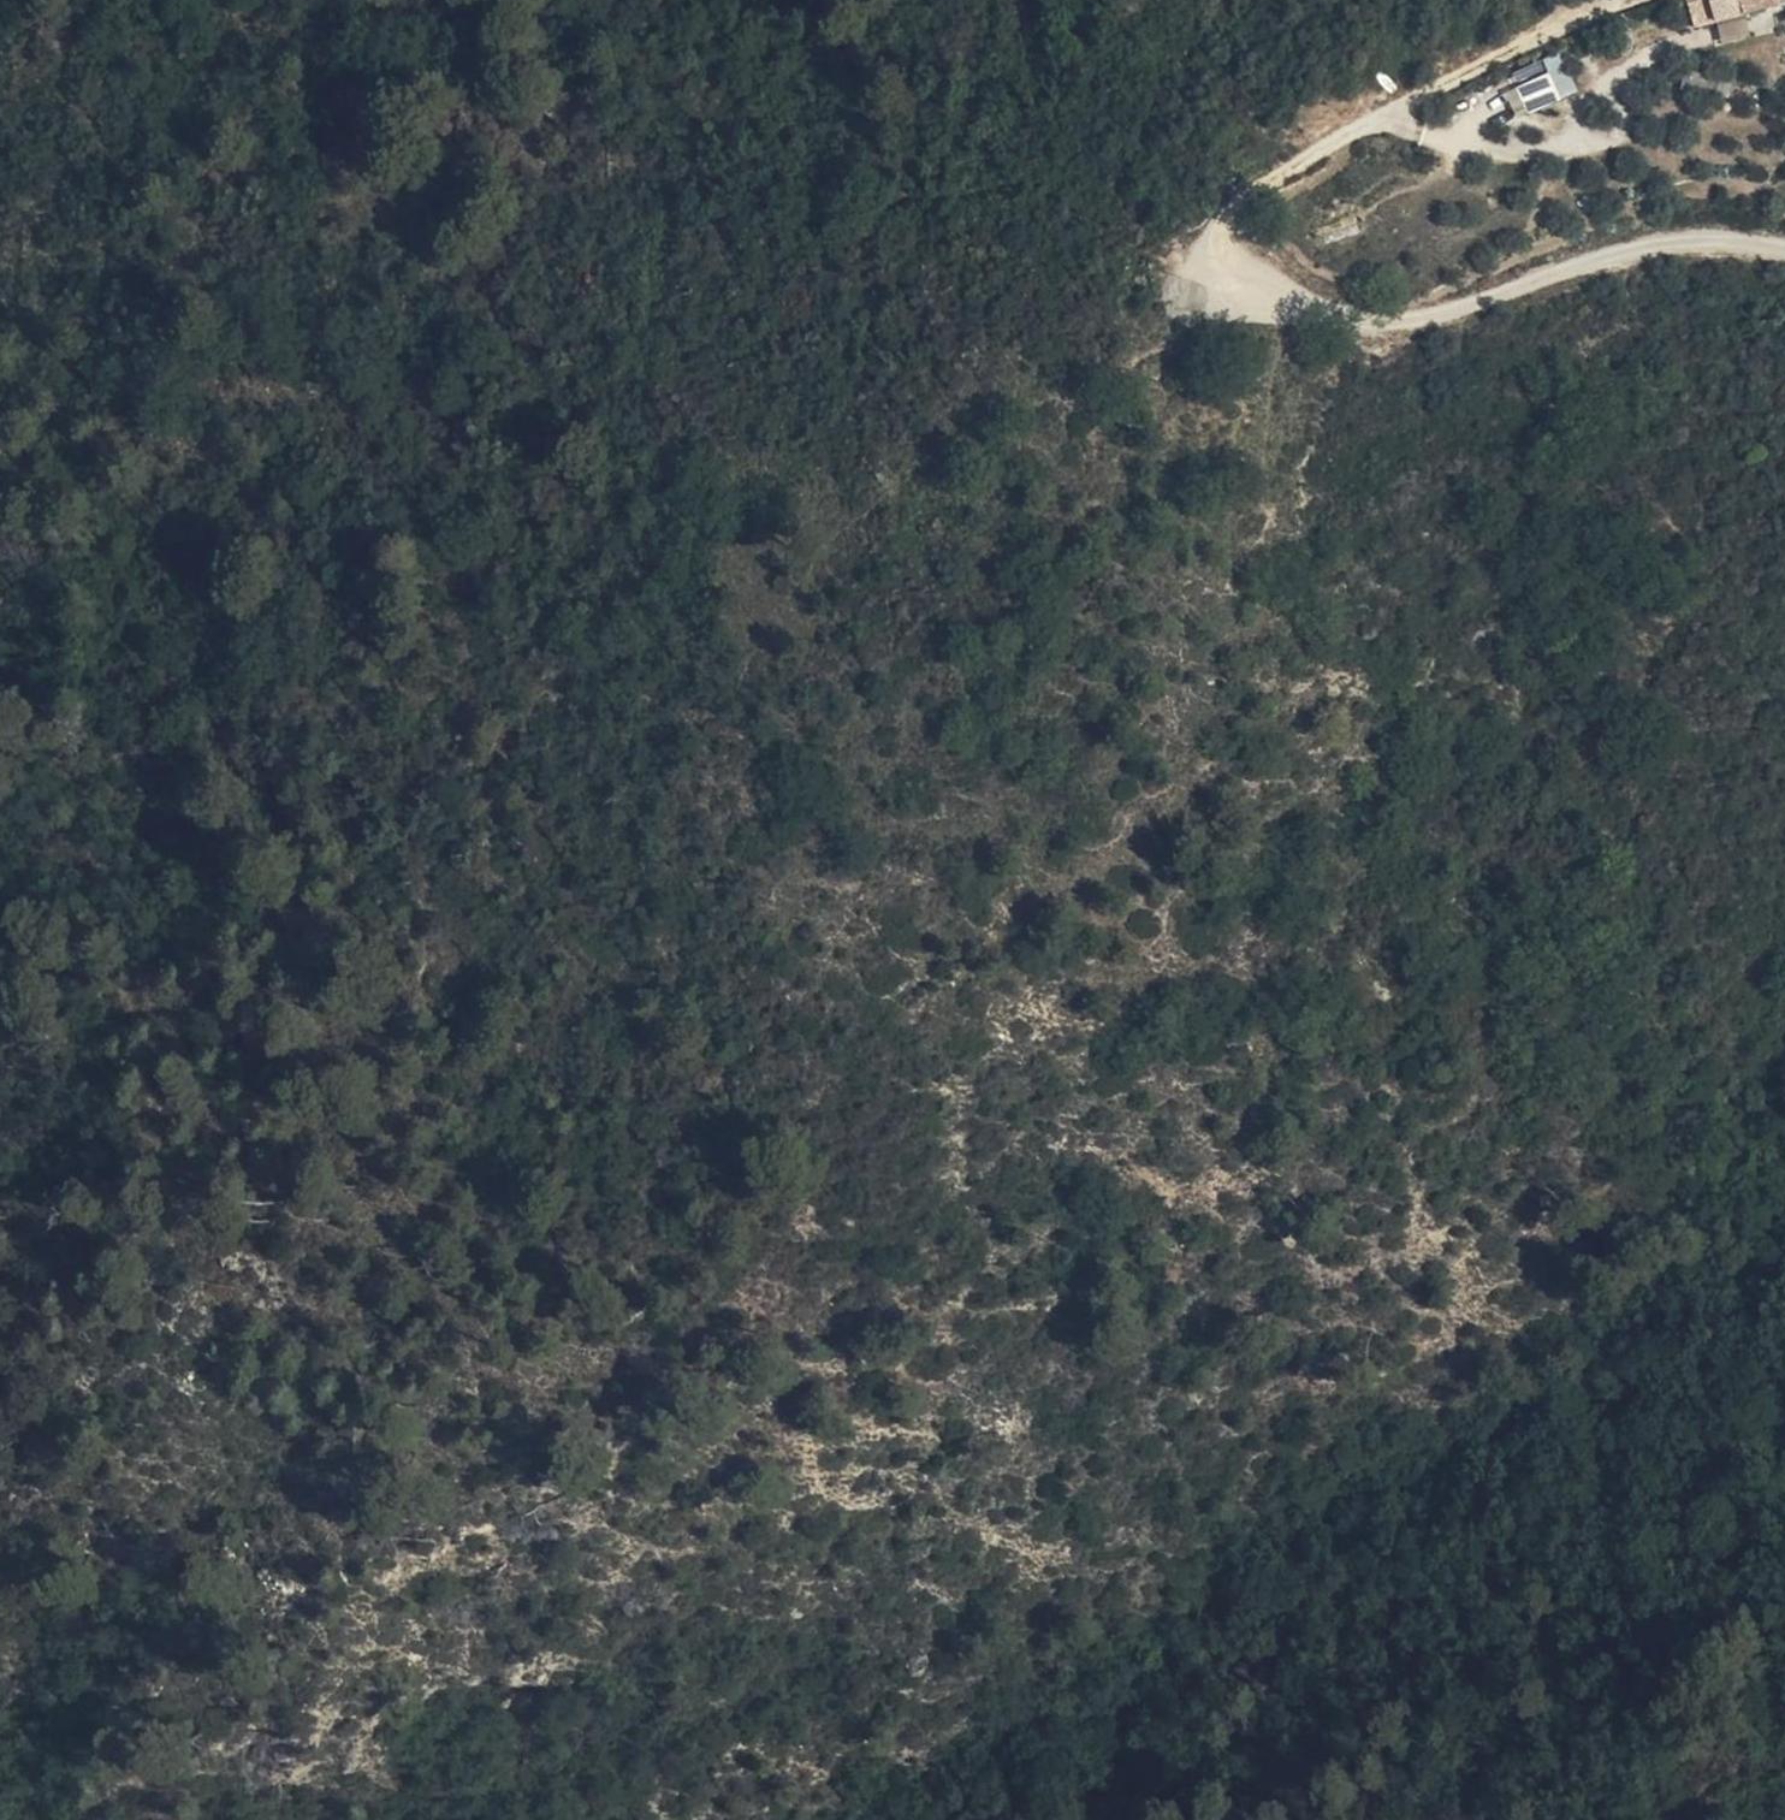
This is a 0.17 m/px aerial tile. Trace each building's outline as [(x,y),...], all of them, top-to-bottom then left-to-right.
[(1727,0),(1709,0),(1707,1),(1713,22),(1732,17),(1727,0)] [(1732,17),(1784,0),(1727,0),(1732,17)] [(1716,23),(1720,44),(1751,38),(1747,17),(1716,23)] [(1534,68),(1541,83),(1579,65),(1573,51),(1534,68)]
